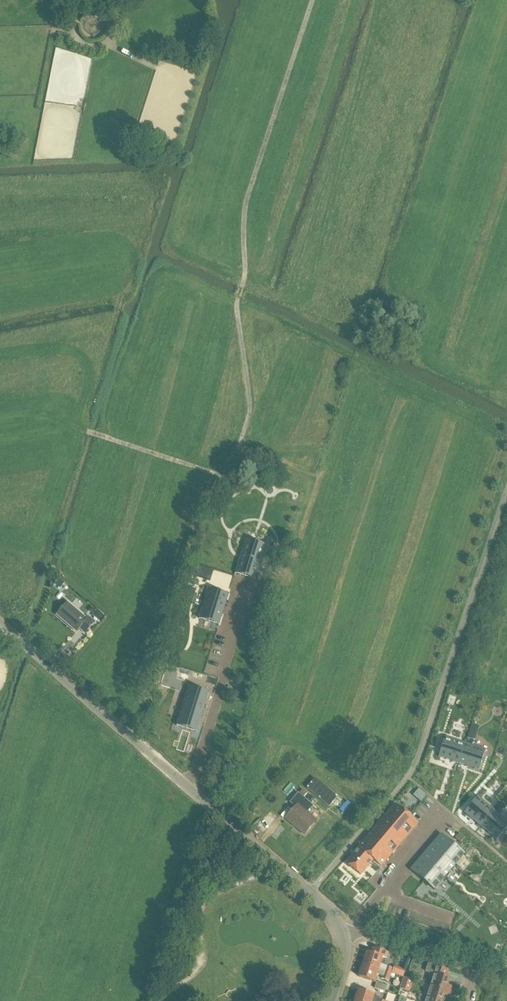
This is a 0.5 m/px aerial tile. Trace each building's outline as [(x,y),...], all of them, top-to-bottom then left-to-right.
[(246,539),(237,566),(258,572),(266,546),(246,539)] [(213,571),(194,566),(191,575),(210,581),(212,574),(213,571)] [(208,589),(200,615),(220,622),(228,595),(208,589)] [(80,629),(85,634),(94,623),(89,618),(87,620),(67,603),(57,615),(77,632),(80,629)] [(94,615),(94,617),(98,621),(103,615),(97,611),(94,615)] [(209,693),(189,687),(177,724),(198,730),(209,693)] [(459,764),(465,744),(445,737),(438,757),(459,764)] [(486,750),(465,744),(459,764),(479,770),(486,750)] [(307,788),(329,807),(337,798),(315,779),(307,788)] [(312,805),(300,795),(298,794),(291,803),(291,804),(291,803),(292,804),(295,807),(285,819),(292,824),(304,835),(317,821),(307,812),(313,806),(312,805)] [(480,826),(494,810),(478,796),(464,813),(480,826)] [(346,864),(360,875),(373,860),(381,867),(418,824),(395,805),(358,848),(359,849),(346,864)] [(494,810),(480,826),(497,840),(506,828),(506,821),(494,810)] [(434,849),(454,866),(465,854),(444,837),(434,849)] [(434,849),(424,861),(444,878),(454,866),(434,849)] [(444,878),(424,861),(413,873),(434,891),(444,878)] [(367,952),(363,965),(391,974),(393,968),(380,964),(383,957),(386,959),(388,953),(374,948),(373,954),(367,952)] [(433,974),(429,986),(449,992),(451,987),(448,986),(450,979),(446,978),(446,977),(448,971),(448,970),(428,964),(426,972),(433,974)] [(391,974),(363,965),(358,977),(374,982),(377,974),(383,976),(382,979),(388,981),(391,974)] [(406,970),(394,966),(391,974),(403,978),(406,970)] [(413,981),(406,979),(405,982),(402,981),(400,989),(409,992),(413,981)] [(376,983),(374,989),(385,992),(387,986),(376,983)] [(425,998),(436,1000),(443,1000),(444,996),(447,997),(449,992),(429,986),(425,998)] [(355,1000),(372,1000),(374,995),(358,989),(355,1000)]
